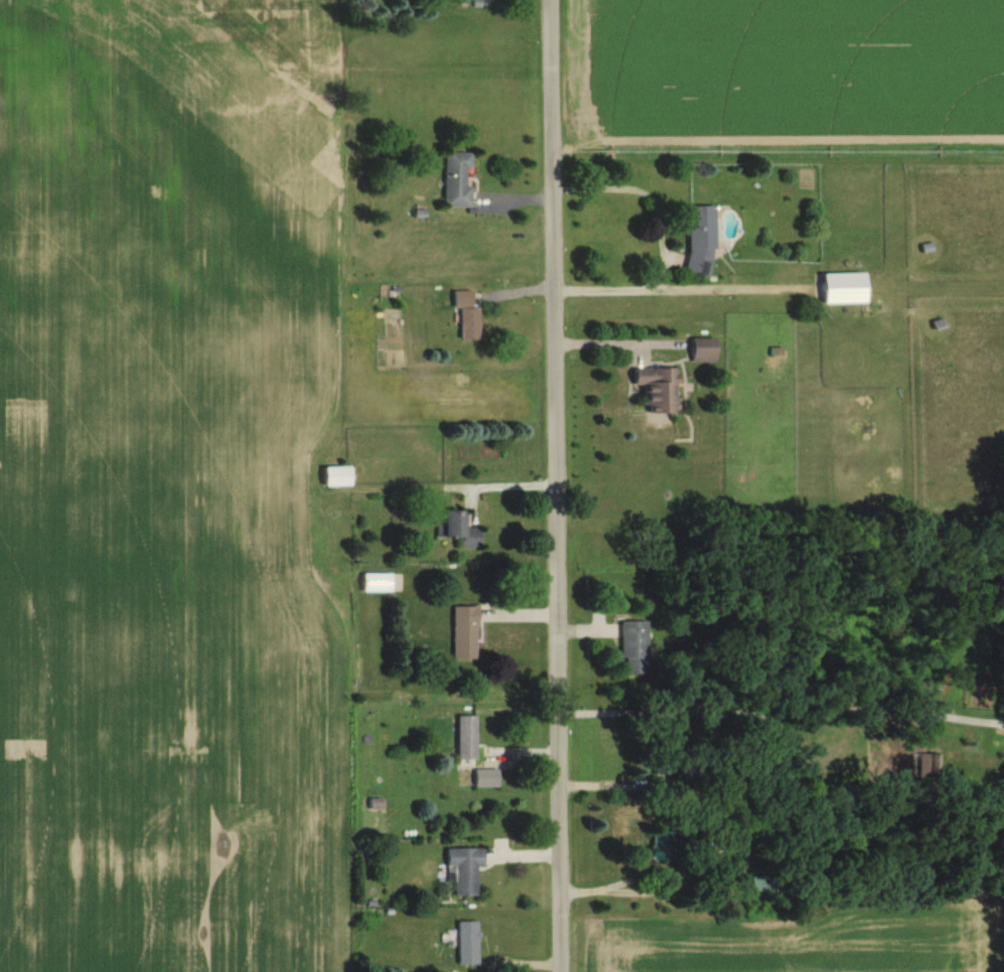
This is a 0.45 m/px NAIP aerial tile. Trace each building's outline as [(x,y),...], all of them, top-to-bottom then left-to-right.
[(470,209),(471,153),(445,153),(443,208),(470,209)] [(713,207),(687,207),(688,276),(714,276),(713,207)] [(865,275),(824,275),(824,304),(865,304),(865,275)] [(478,308),(472,308),(472,292),(453,292),(453,309),(460,309),(460,341),(478,341),(478,308)] [(692,363),(715,363),(715,340),(692,340),(692,363)] [(646,414),(675,415),(676,370),(633,369),(632,388),(646,388),(646,414)] [(350,468),(324,468),(324,487),(350,487),(350,468)] [(443,538),(460,538),(460,549),(479,549),(479,529),(465,528),(465,512),(444,512),(443,538)] [(363,592),(401,592),(401,574),(363,574),(363,592)] [(476,661),(476,607),(453,607),(453,661),(476,661)] [(648,676),(648,622),(621,622),(621,676),(648,676)] [(457,717),(457,767),(476,767),(476,717),(457,717)] [(476,771),(476,788),(498,788),(498,771),(476,771)] [(673,862),(673,831),(652,831),(652,862),(673,862)] [(446,884),(454,884),(454,897),(476,897),(476,869),(483,869),(483,849),(446,849),(446,884)] [(780,878),(751,878),(751,893),(780,893),(780,878)] [(478,967),(478,923),(457,923),(457,967),(478,967)]
